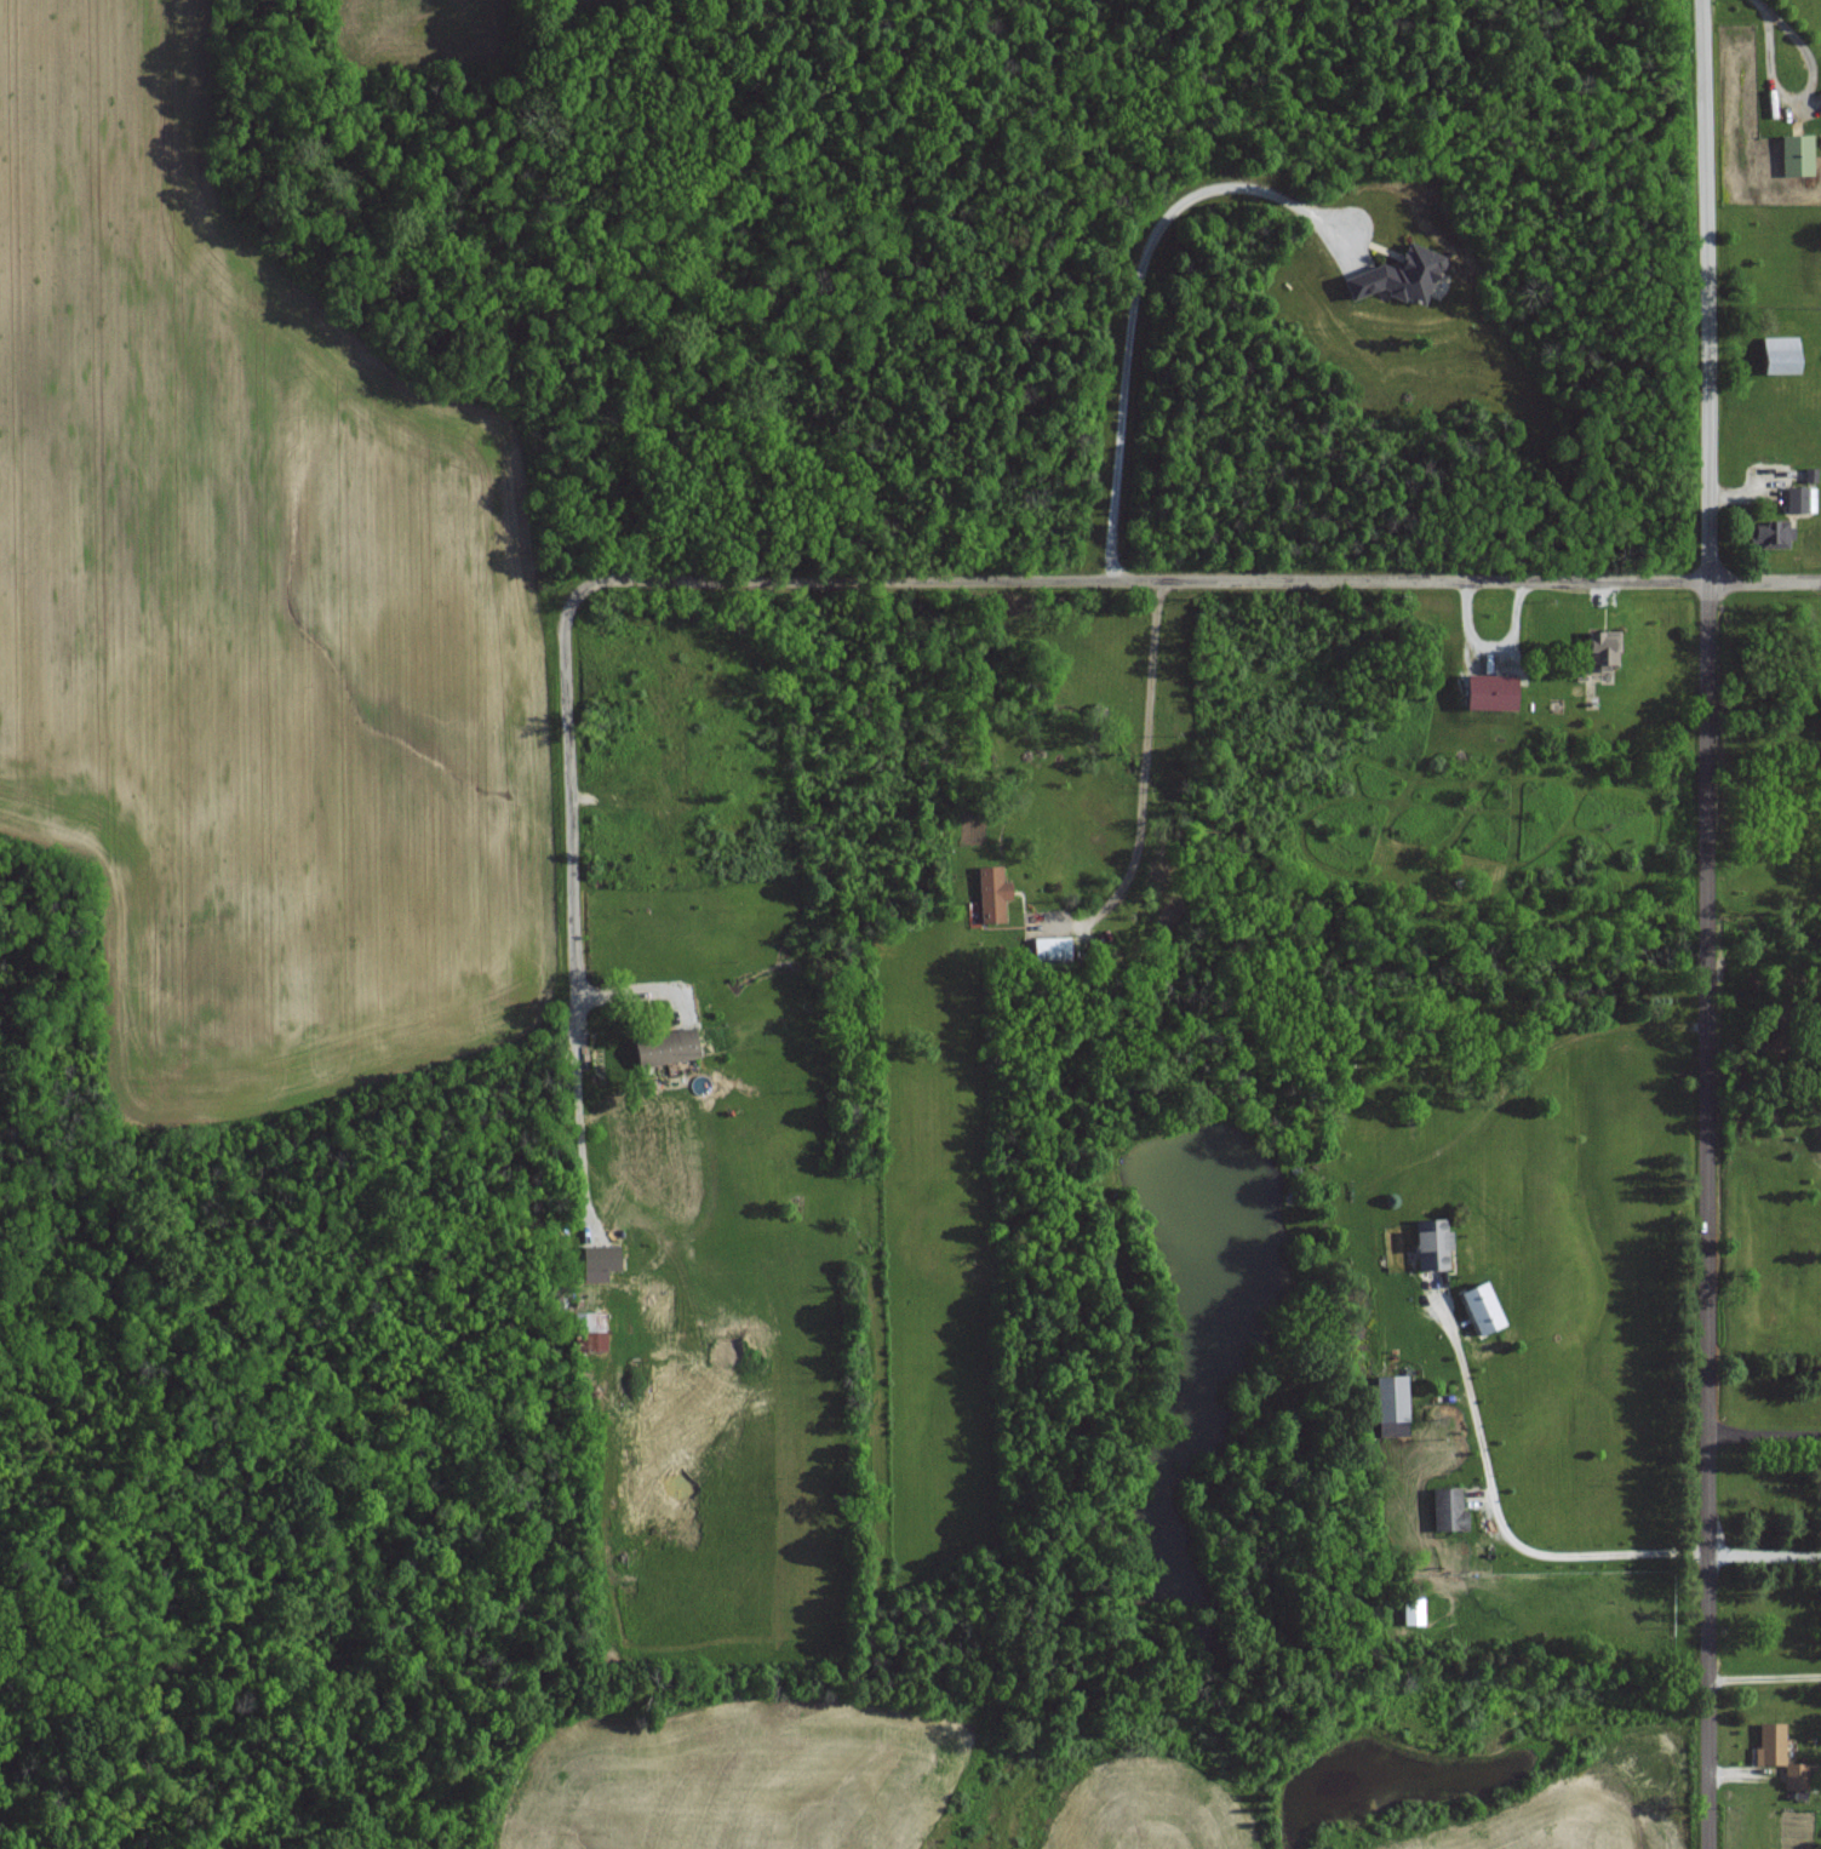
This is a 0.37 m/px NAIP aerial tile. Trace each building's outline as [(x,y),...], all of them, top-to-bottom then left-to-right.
[(1814,175),(1814,134),(1782,134),(1782,175),(1814,175)] [(1344,277),(1351,299),(1382,288),(1389,288),(1393,299),(1421,299),(1439,293),(1437,288),(1437,264),(1431,244),(1410,244),(1405,246),(1405,256),(1344,277)] [(1798,336),(1763,336),(1763,373),(1798,373),(1798,336)] [(1787,513),(1816,513),(1816,486),(1787,486),(1787,513)] [(1781,521),(1748,521),(1749,546),(1781,546),(1781,521)] [(1590,629),(1590,668),(1619,668),(1619,629),(1590,629)] [(1516,674),(1467,674),(1467,709),(1516,709),(1516,674)] [(1005,921),(1004,899),(1011,899),(1011,881),(1002,881),(1002,865),(979,865),(980,922),(1005,921)] [(1035,936),(1035,958),(1070,958),(1070,936),(1035,936)] [(694,1025),(621,1038),(626,1069),(700,1055),(694,1025)] [(1416,1220),(1418,1271),(1451,1270),(1449,1219),(1416,1220)] [(576,1312),(576,1339),(583,1339),(583,1352),(606,1352),(606,1312),(576,1312)] [(1407,1376),(1378,1376),(1378,1422),(1407,1422),(1407,1376)] [(1464,1531),(1464,1488),(1434,1488),(1434,1531),(1464,1531)] [(1784,1766),(1783,1723),(1760,1724),(1760,1746),(1752,1746),(1753,1767),(1784,1766)] [(1797,1764),(1786,1764),(1786,1790),(1797,1790),(1797,1764)]
